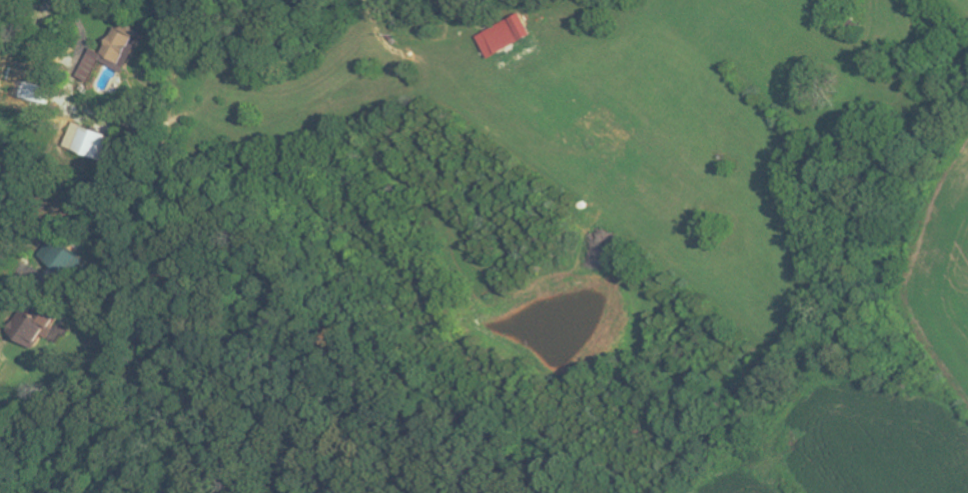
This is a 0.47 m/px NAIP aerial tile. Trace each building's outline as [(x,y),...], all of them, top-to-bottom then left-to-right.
[(531,37),(522,14),(476,33),(486,56),(531,37)] [(142,38),(115,28),(105,53),(91,48),(81,73),(98,80),(100,75),(119,82),(129,56),(134,59),(142,38)] [(107,161),(115,136),(72,123),(64,148),(107,161)] [(36,349),(54,316),(46,312),(42,320),(34,315),(25,331),(14,324),(8,334),(36,349)]
